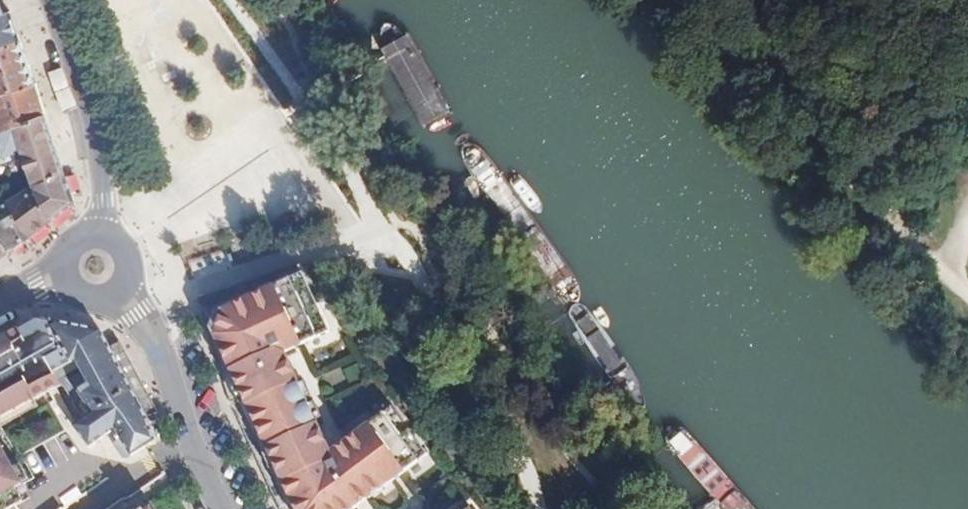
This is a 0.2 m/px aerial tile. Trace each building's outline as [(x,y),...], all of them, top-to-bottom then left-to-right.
[(7,0),(0,0),(0,47),(21,41),(7,0)] [(21,41),(0,47),(0,94),(34,82),(21,41)] [(52,72),(62,112),(78,108),(68,68),(52,72)] [(34,82),(0,94),(0,134),(46,118),(34,82)] [(74,202),(46,118),(0,134),(0,157),(2,163),(24,156),(34,185),(0,207),(0,259),(5,255),(59,213),(74,202)] [(285,352),(328,332),(301,274),(216,310),(213,320),(210,329),(295,508),(354,508),(426,454),(390,407),(332,452),(285,352)] [(50,391),(42,378),(70,363),(50,326),(56,322),(37,317),(0,338),(0,419),(50,391)] [(156,445),(148,419),(147,418),(109,347),(101,332),(56,322),(50,326),(70,363),(77,360),(80,367),(95,392),(86,397),(94,410),(87,414),(84,416),(77,423),(93,444),(117,429),(121,437),(131,454),(131,455),(149,445),(151,447),(156,445)] [(119,341),(109,347),(147,418),(157,413),(138,377),(119,341)] [(95,392),(80,367),(59,380),(73,397),(87,414),(94,410),(86,397),(95,392)] [(126,457),(131,454),(121,437),(114,441),(122,455),(126,457)] [(16,505),(29,498),(22,484),(0,445),(0,508),(19,508),(16,505)] [(59,507),(47,491),(27,505),(31,508),(56,508),(59,507)]
